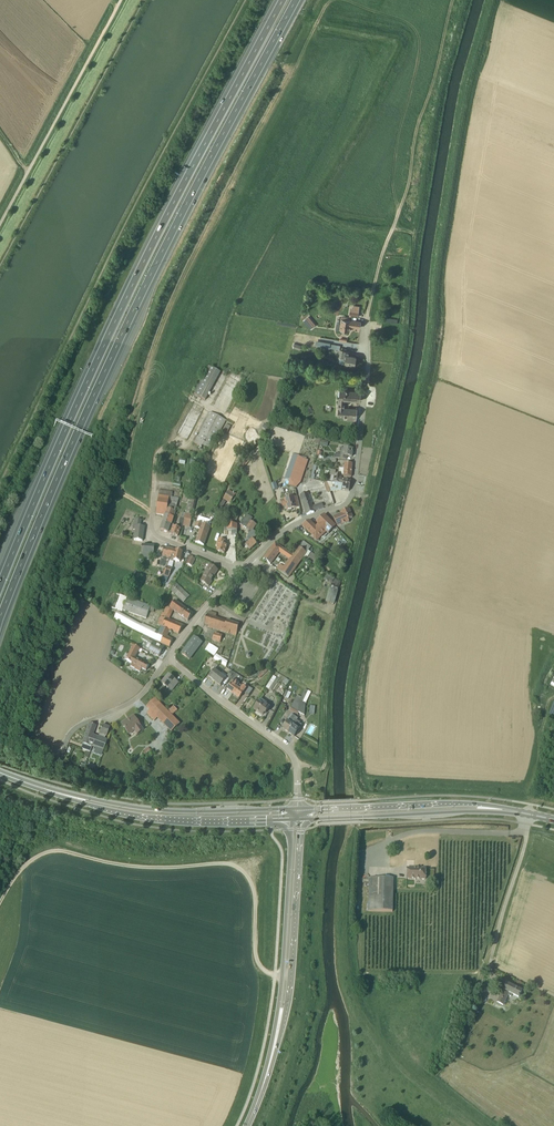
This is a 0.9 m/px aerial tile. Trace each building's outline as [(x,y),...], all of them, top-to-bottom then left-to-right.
[(359,307),(354,306),(353,309),(351,309),(350,316),(358,317),(359,307)] [(348,317),(342,316),(340,330),(349,331),(350,326),(360,327),(361,322),(347,320),(348,317)] [(349,356),(350,352),(340,350),(339,358),(345,359),(344,363),(354,365),(356,357),(349,356)] [(193,394),(205,400),(220,372),(208,366),(193,394)] [(223,392),(235,396),(242,377),(232,373),(231,376),(233,377),(231,383),(227,381),(223,392)] [(338,416),(356,417),(357,417),(357,409),(345,409),(345,400),(361,401),(361,391),(340,390),(339,399),(338,399),(338,408),(338,416)] [(195,443),(210,451),(226,420),(211,412),(195,443)] [(223,432),(227,434),(230,429),(231,427),(227,424),(223,431),(223,432)] [(347,460),(348,456),(353,457),(354,449),(340,447),(339,454),(336,453),(335,458),(347,460)] [(285,478),(290,480),(298,456),(298,455),(293,453),(285,478)] [(290,480),(288,486),(296,488),(301,482),(308,460),(298,456),(290,480)] [(353,464),(345,463),(345,466),(343,466),(343,468),(344,468),(344,477),(352,477),(353,464)] [(311,478),(315,479),(316,475),(318,476),(320,466),(314,465),(311,478)] [(351,481),(341,479),(342,475),(335,474),(336,471),(331,470),(330,475),(331,476),(330,482),(343,484),(342,490),(349,491),(351,481)] [(160,490),(159,496),(156,514),(165,515),(166,515),(174,518),(175,518),(177,512),(176,511),(180,498),(171,497),(172,492),(160,490)] [(230,503),(236,494),(229,490),(223,499),(230,503)] [(323,508),(322,504),(313,507),(310,498),(308,494),(307,494),(306,493),(300,495),(302,501),(307,515),(314,512),(314,511),(323,508)] [(298,496),(285,499),(280,500),(282,507),(286,506),(287,510),(300,507),(298,496)] [(183,526),(184,526),(190,528),(193,516),(191,515),(195,500),(190,499),(186,514),(183,526)] [(352,518),(349,509),(344,511),(345,513),(333,517),(337,527),(349,522),(348,520),(352,518)] [(181,518),(179,528),(174,526),(172,534),(178,536),(181,529),(182,530),(185,519),(186,513),(183,512),(181,518)] [(172,525),(172,524),(174,518),(166,515),(165,515),(163,523),(172,525)] [(247,528),(251,521),(252,520),(253,518),(247,515),(241,524),(247,528)] [(317,522),(319,524),(316,527),(310,521),(302,525),(318,541),(327,532),(329,534),(336,527),(324,515),(317,522)] [(132,530),(135,530),(134,540),(142,541),(145,527),(141,526),(142,520),(134,518),(132,530)] [(252,532),(252,531),(257,524),(251,521),(247,528),(252,532)] [(208,526),(209,523),(207,522),(206,525),(197,522),(195,527),(201,529),(196,543),(204,546),(211,527),(208,526)] [(174,526),(175,525),(172,524),(172,525),(163,523),(161,530),(172,534),(174,526)] [(227,530),(232,530),(232,535),(237,535),(237,530),(238,530),(238,524),(227,524),(227,530)] [(249,536),(242,543),(244,545),(246,545),(250,550),(257,544),(252,539),(249,536)] [(224,544),(225,540),(219,538),(217,545),(219,546),(217,551),(225,553),(227,546),(224,544)] [(293,555),(301,561),(312,547),(304,541),(293,555)] [(291,574),(293,572),(301,561),(293,555),(276,543),(264,559),(270,564),(279,552),(289,560),(284,567),(279,566),(277,569),(289,577),(291,574)] [(153,558),(154,545),(142,545),(141,557),(153,558)] [(167,566),(169,559),(171,560),(172,556),(173,550),(165,548),(163,556),(160,565),(167,567),(167,566)] [(343,557),(347,553),(343,548),(338,552),(343,557)] [(172,556),(171,560),(180,562),(182,551),(176,550),(176,551),(173,550),(172,556)] [(311,553),(307,559),(316,565),(319,561),(315,559),(317,556),(311,553)] [(212,582),(209,580),(211,576),(213,578),(218,570),(209,564),(206,569),(208,570),(200,581),(209,587),(212,582)] [(167,566),(167,567),(164,575),(169,577),(172,568),(167,566)] [(342,582),(335,578),(327,574),(324,580),(331,584),(330,588),(326,602),(335,605),(338,591),(340,586),(342,582)] [(184,602),(190,596),(175,582),(171,590),(184,602)] [(123,611),(123,610),(127,597),(126,597),(122,595),(117,594),(116,593),(111,607),(119,610),(123,611)] [(151,606),(127,597),(123,610),(146,618),(149,611),(151,606)] [(175,601),(170,607),(173,610),(188,621),(193,614),(175,601)] [(179,634),(184,626),(168,620),(173,610),(170,607),(170,608),(167,606),(163,612),(157,624),(161,626),(170,631),(179,634)] [(168,637),(170,631),(161,626),(159,631),(143,623),(142,624),(118,612),(114,619),(113,619),(119,622),(139,632),(151,638),(154,639),(158,641),(170,647),(173,639),(168,637)] [(239,629),(240,625),(208,615),(205,624),(209,625),(209,627),(237,636),(239,629)] [(221,643),(223,635),(215,633),(213,641),(221,643)] [(163,650),(165,646),(154,639),(151,638),(150,639),(144,635),(142,638),(148,642),(148,643),(149,643),(146,647),(150,649),(148,651),(160,657),(162,653),(163,653),(164,650),(163,650)] [(190,659),(202,643),(195,637),(182,654),(190,659)] [(215,656),(219,649),(210,643),(206,650),(215,656)] [(140,649),(134,645),(126,659),(132,663),(130,665),(140,671),(142,668),(146,670),(149,665),(140,660),(136,657),(140,649)] [(229,658),(233,649),(224,646),(221,655),(229,658)] [(227,667),(228,661),(217,654),(214,659),(227,667)] [(258,677),(260,679),(270,669),(267,667),(258,677)] [(209,677),(215,682),(221,674),(215,669),(209,677)] [(233,681),(227,690),(233,694),(233,693),(237,687),(240,684),(239,684),(243,678),(239,676),(235,673),(234,673),(230,678),(233,681)] [(220,686),(227,678),(221,674),(215,682),(220,686)] [(267,687),(271,689),(277,677),(273,675),(267,687)] [(172,691),(178,683),(175,680),(174,681),(168,676),(162,683),(172,691)] [(233,693),(233,694),(240,699),(247,688),(243,686),(240,689),(238,687),(237,687),(233,693)] [(305,689),(301,698),(299,703),(299,712),(305,715),(306,703),(304,702),(309,691),(305,689)] [(291,708),(299,712),(299,703),(301,698),(297,696),(291,708)] [(158,718),(172,732),(181,724),(156,698),(147,707),(151,710),(148,713),(155,721),(158,718)] [(264,704),(263,705),(259,703),(254,709),(263,715),(265,713),(266,713),(270,708),(264,704)] [(172,715),(178,710),(174,706),(168,710),(172,715)] [(127,721),(122,723),(129,734),(135,730),(138,734),(144,730),(135,717),(128,722),(127,721)] [(289,732),(294,725),(291,723),(294,719),(291,718),(289,721),(288,720),(285,723),(286,724),(283,728),(289,732)] [(82,744),(92,748),(96,736),(94,735),(97,727),(89,724),(82,744)] [(298,727),(294,725),(289,732),(295,736),(297,733),(298,734),(301,730),(300,729),(302,726),(300,724),(298,727)] [(102,725),(98,737),(96,736),(92,748),(103,752),(107,740),(105,740),(106,737),(107,738),(111,729),(102,725)] [(407,868),(407,879),(426,879),(426,868),(407,868)] [(394,878),(369,878),(369,911),(393,911),(394,884),(394,878)] [(512,997),(513,995),(519,998),(522,991),(507,983),(498,1002),(504,1005),(509,995),(512,997)]
